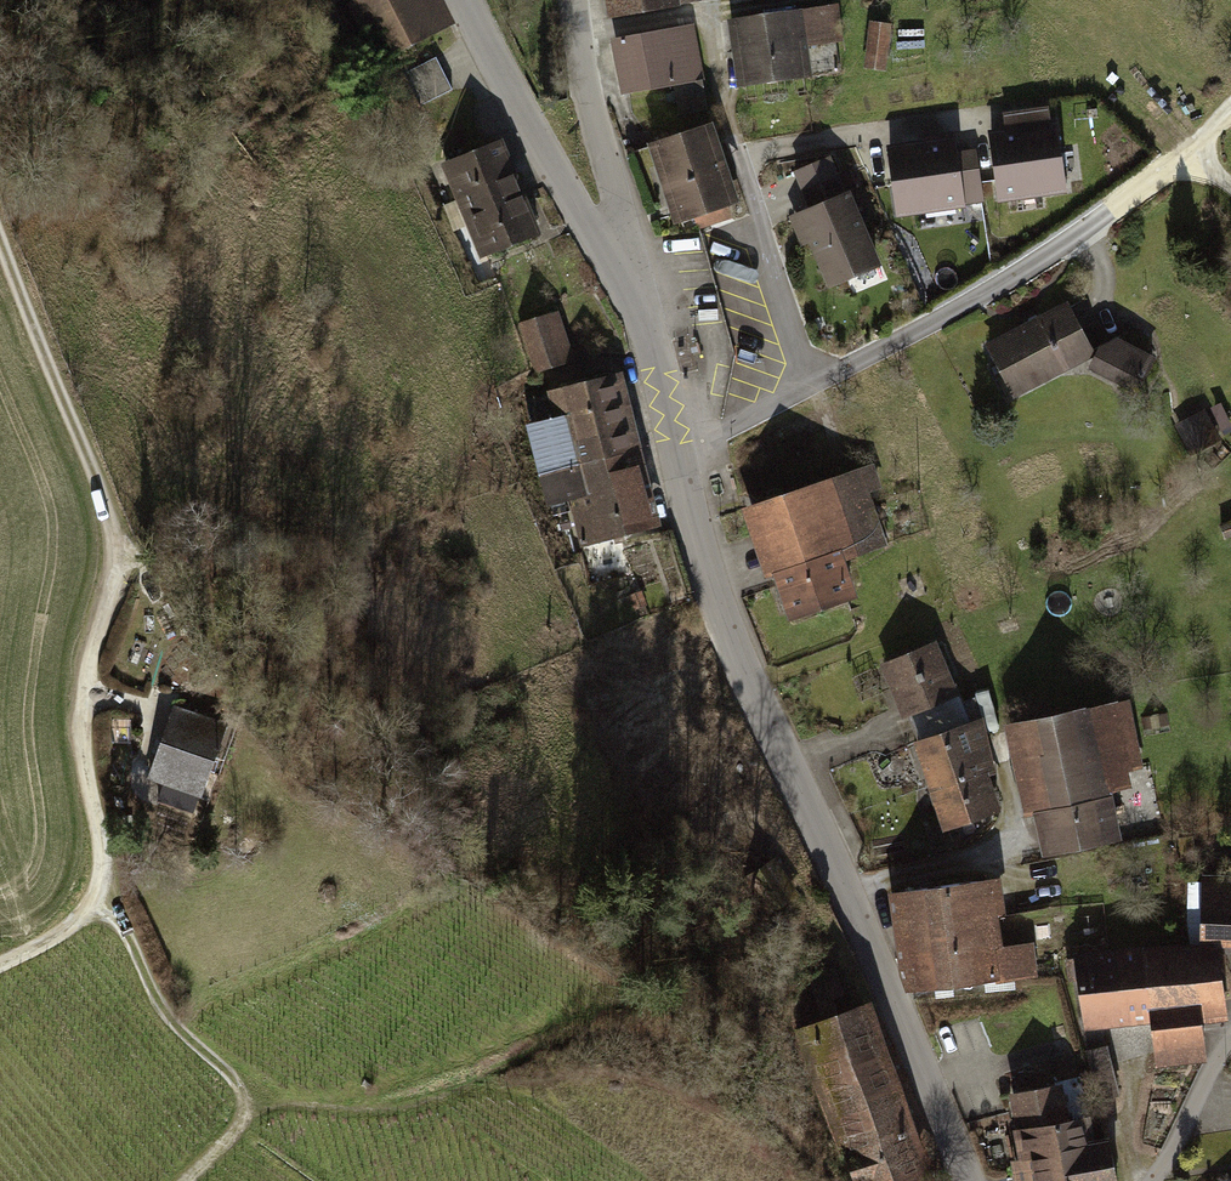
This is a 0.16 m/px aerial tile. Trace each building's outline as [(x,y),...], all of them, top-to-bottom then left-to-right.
[(383,59),(438,31),(423,0),(356,0),(354,1),(383,59)] [(615,16),(699,1),(699,0),(612,0),(615,16)] [(831,6),(735,19),(744,85),(840,72),(831,6)] [(889,25),(873,23),(867,67),(884,69),(889,25)] [(692,27),(618,40),(627,92),(701,79),(692,27)] [(436,58),(405,74),(421,107),(453,91),(436,58)] [(1008,134),(992,136),(1000,196),(1064,187),(1056,127),(1050,128),(1048,110),(1005,116),(1008,134)] [(705,128),(657,144),(681,219),(730,203),(705,128)] [(953,141),(890,151),(899,211),(981,199),(975,154),(956,157),(953,141)] [(537,234),(500,142),(449,163),(487,255),(537,234)] [(812,210),(802,214),(830,278),(873,258),(837,175),(803,190),(812,210)] [(1068,306),(990,347),(1014,394),(1092,353),(1068,306)] [(553,313),(520,324),(536,372),(569,361),(553,313)] [(1101,348),(1096,359),(1141,383),(1153,360),(1116,340),(1101,348)] [(557,391),(576,466),(634,451),(615,376),(557,391)] [(1201,421),(1181,432),(1192,453),(1212,442),(1201,421)] [(653,526),(634,451),(576,466),(587,508),(573,512),(581,544),(653,526)] [(758,505),(795,616),(847,599),(835,562),(882,545),(865,493),(878,489),(871,467),(758,505)] [(886,664),(912,724),(963,701),(956,684),(949,686),(931,645),(886,664)] [(912,724),(935,790),(979,774),(965,726),(980,720),(975,696),(963,701),(912,724)] [(151,777),(200,794),(218,743),(200,737),(206,719),(175,708),(151,777)] [(1022,723),(1050,853),(1111,840),(1107,818),(1113,817),(1108,791),(1101,793),(1083,710),(1022,723)] [(993,812),(979,774),(935,790),(949,827),(993,812)] [(896,893),(902,939),(956,931),(954,921),(988,918),(995,917),(991,881),(896,893)] [(1203,941),(1230,941),(1230,883),(1203,883),(1203,941)] [(993,949),(988,918),(954,921),(956,931),(902,939),(909,991),(997,979),(993,949)] [(997,979),(1008,979),(1008,968),(1033,966),(1032,946),(993,949),(997,979)] [(1085,1019),(1127,1013),(1151,1010),(1198,1004),(1223,1001),(1217,947),(1119,954),(1068,961),(1070,977),(1079,977),(1085,1019)] [(1033,966),(1008,968),(1008,979),(1033,977),(1033,966)] [(1151,1010),(1156,1044),(1203,1039),(1198,1004),(1151,1010)] [(809,1028),(835,1107),(896,1085),(867,1005),(809,1028)] [(1203,1039),(1156,1044),(1158,1063),(1205,1059),(1203,1039)] [(1106,1048),(1088,1052),(1100,1100),(1118,1096),(1106,1048)] [(1017,1092),(1024,1129),(1022,1129),(1032,1180),(1117,1180),(1109,1141),(1093,1144),(1087,1115),(1086,1116),(1079,1080),(1017,1092)] [(896,1085),(835,1107),(860,1170),(853,1173),(856,1180),(913,1180),(925,1176),(907,1135),(914,1132),(896,1085)]
